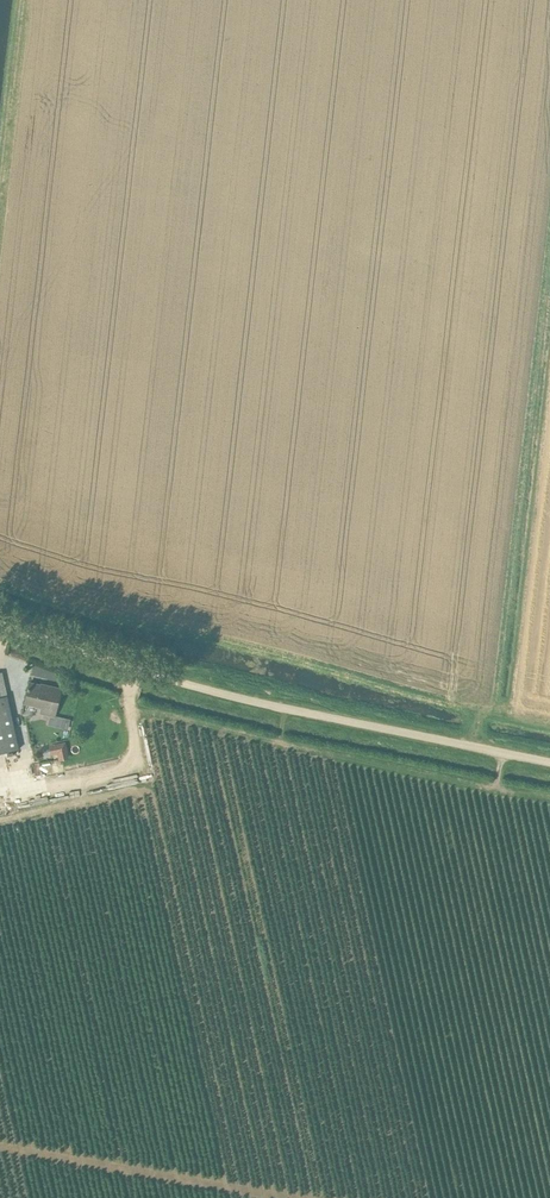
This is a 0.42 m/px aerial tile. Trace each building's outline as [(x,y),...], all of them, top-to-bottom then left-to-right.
[(19,749),(2,672),(0,673),(0,754),(19,749)] [(29,682),(27,694),(24,705),(43,709),(42,715),(55,717),(58,701),(61,689),(46,686),(29,682)]
